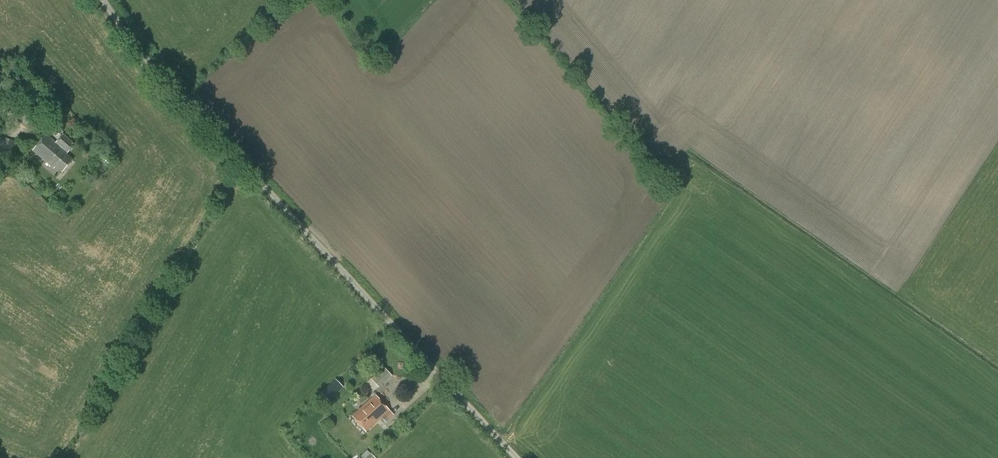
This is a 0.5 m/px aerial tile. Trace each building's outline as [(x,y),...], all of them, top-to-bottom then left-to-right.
[(38,117),(27,104),(16,113),(27,126),(38,117)] [(75,144),(63,135),(56,143),(46,135),(33,151),(51,166),(52,165),(62,173),(73,160),(66,155),(75,144)] [(10,140),(6,151),(14,154),(18,143),(10,140)] [(379,387),(391,376),(384,368),(371,379),(379,387)] [(329,401),(343,387),(335,379),(321,393),(328,400),(329,401)] [(328,400),(321,393),(317,397),(324,404),(328,400)] [(360,424),(382,404),(376,396),(353,417),(360,424)] [(382,404),(360,424),(367,432),(389,411),(382,404)] [(326,430),(334,424),(329,418),(321,424),(326,430)]
